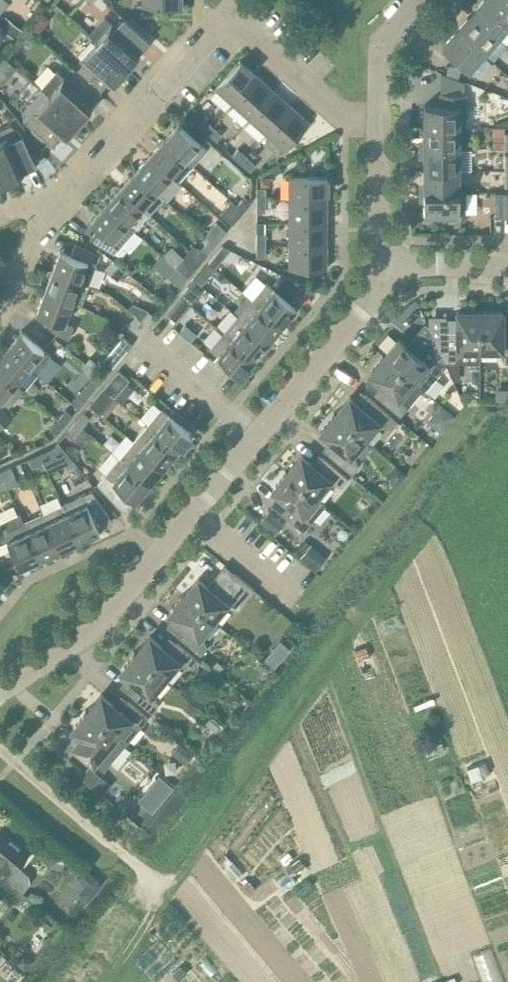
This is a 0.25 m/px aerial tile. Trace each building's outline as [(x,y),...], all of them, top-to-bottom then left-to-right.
[(9,1),(7,0),(0,0),(0,12),(9,1)] [(54,1),(67,13),(78,0),(55,0),(54,1)] [(498,36),(507,25),(507,16),(490,0),(482,0),(471,12),(498,36)] [(507,16),(507,0),(490,0),(507,16)] [(457,29),(484,52),(498,36),(471,12),(457,29)] [(96,40),(95,40),(125,67),(135,56),(136,56),(136,55),(141,49),(138,47),(146,38),(149,41),(150,40),(119,13),(118,14),(119,15),(120,14),(123,17),(115,26),(111,23),(104,16),(88,33),(96,40)] [(0,21),(0,26),(13,37),(21,27),(5,15),(0,21)] [(469,69),(484,52),(457,29),(442,45),(469,69)] [(72,67),(102,94),(102,93),(99,90),(107,82),(110,84),(114,79),(115,79),(116,78),(115,78),(125,67),(95,40),(80,58),(84,61),(76,70),(72,66),(72,67)] [(0,60),(0,67),(7,73),(15,63),(5,54),(0,60)] [(240,60),(215,88),(233,103),(258,75),(240,60)] [(449,64),(446,73),(457,77),(461,68),(449,64)] [(49,93),(78,120),(79,120),(78,119),(88,109),(89,108),(94,102),(91,100),(99,91),(101,94),(102,94),(72,67),(71,67),(75,71),(68,79),(56,69),(41,87),(42,88),(49,93)] [(258,75),(233,103),(238,108),(249,118),(275,90),(261,79),(260,77),(258,75)] [(22,110),(24,120),(54,147),(55,146),(52,144),(60,135),(62,137),(67,132),(68,131),(77,120),(78,121),(78,120),(49,93),(42,88),(22,110)] [(275,90),(249,118),(251,120),(264,131),(266,133),(267,134),(282,117),(292,106),(289,103),(278,94),(276,92),(275,90)] [(424,104),(424,126),(459,126),(459,127),(465,127),(465,92),(440,92),(440,104),(424,104)] [(192,106),(186,113),(197,122),(203,115),(192,106)] [(282,117),(267,134),(284,149),(308,122),(309,121),(292,106),(282,117)] [(198,124),(216,140),(222,133),(204,117),(198,124)] [(163,139),(192,164),(207,148),(179,123),(178,122),(163,139)] [(4,181),(17,175),(18,175),(18,174),(25,171),(23,168),(34,163),(35,167),(36,166),(19,129),(10,124),(0,128),(0,174),(3,180),(4,181)] [(424,126),(424,148),(459,148),(459,127),(459,126),(424,126)] [(496,133),(493,133),(493,147),(505,147),(505,132),(504,129),(496,129),(496,133)] [(149,154),(178,180),(192,164),(163,139),(149,154)] [(256,164),(238,147),(232,154),(251,170),(256,164)] [(424,148),(424,169),(459,169),(459,148),(424,148)] [(134,171),(164,197),(167,200),(181,183),(178,180),(149,154),(134,171)] [(424,169),(424,191),(459,191),(459,190),(459,169),(424,169)] [(120,187),(149,213),(164,197),(134,171),(120,187)] [(327,175),(289,175),(289,199),(327,199),(327,175)] [(257,187),(257,211),(266,210),(266,206),(266,199),(266,186),(257,187)] [(120,187),(105,203),(128,223),(128,222),(135,229),(149,213),(120,187)] [(446,213),(465,213),(465,190),(459,190),(459,191),(424,191),(424,213),(436,213),(436,215),(440,217),(443,217),(446,215),(446,213)] [(507,216),(507,191),(495,191),(495,216),(507,216)] [(237,205),(236,205),(243,211),(243,210),(251,201),(245,195),(237,205)] [(327,199),(289,199),(289,221),(327,221),(327,199)] [(231,200),(220,213),(232,223),(232,224),(236,219),(243,211),(236,205),(231,200)] [(99,227),(89,238),(114,253),(120,246),(135,229),(128,222),(128,223),(105,203),(90,220),(91,220),(99,227)] [(217,221),(206,234),(209,237),(216,243),(227,230),(217,221)] [(327,221),(289,221),(289,224),(289,244),(327,244),(327,223),(327,221)] [(266,232),(257,232),(257,256),(266,256),(266,232)] [(209,238),(201,247),(208,253),(216,243),(209,237),(209,238)] [(327,244),(289,244),(289,245),(289,268),(325,268),(327,268),(327,245),(327,244)] [(222,245),(208,261),(215,267),(222,258),(230,249),(222,245)] [(60,249),(52,271),(88,284),(96,264),(61,250),(60,249)] [(111,259),(105,267),(118,278),(125,270),(111,259)] [(179,263),(176,266),(181,271),(188,277),(194,270),(182,259),(179,263)] [(208,261),(194,279),(201,285),(201,284),(208,276),(215,267),(208,261)] [(176,266),(168,276),(180,286),(181,286),(188,277),(181,271),(176,266)] [(52,271),(44,291),(72,301),(81,305),(81,304),(88,284),(52,271)] [(279,274),(271,285),(279,292),(285,297),(294,286),(279,274)] [(188,285),(180,295),(191,304),(199,295),(205,288),(204,288),(201,285),(194,279),(188,285)] [(252,298),(282,323),(296,306),(295,305),(285,297),(279,292),(271,285),(266,281),(252,298)] [(36,312),(48,316),(44,325),(68,337),(74,323),(65,320),(72,301),(44,291),(36,312)] [(180,295),(166,312),(177,321),(191,304),(180,295)] [(238,315),(268,340),(282,323),(252,298),(238,315)] [(445,336),(433,336),(439,348),(445,361),(450,372),(453,379),(459,379),(459,361),(455,361),(458,355),(462,348),(479,348),(479,349),(480,349),(480,309),(479,309),(479,311),(457,311),(457,312),(457,317),(445,317),(445,336)] [(480,349),(480,348),(497,348),(505,361),(507,361),(507,321),(502,321),(502,311),(480,311),(480,309),(480,349)] [(148,310),(140,319),(148,325),(155,316),(149,310),(148,310)] [(128,324),(133,328),(140,334),(147,325),(140,319),(136,315),(128,324)] [(238,315),(224,331),(254,357),(268,340),(238,315)] [(383,354),(382,355),(423,389),(423,388),(434,375),(445,361),(439,348),(433,336),(428,326),(425,323),(414,336),(413,338),(407,345),(398,338),(384,355),(383,354)] [(7,347),(29,366),(37,372),(51,355),(22,331),(21,330),(7,347)] [(239,373),(240,374),(254,357),(224,331),(210,348),(239,373)] [(123,333),(112,347),(122,355),(126,351),(133,342),(123,333)] [(0,355),(0,369),(16,382),(29,366),(7,347),(0,355)] [(367,387),(381,398),(400,415),(407,407),(423,389),(382,355),(383,356),(369,373),(374,378),(367,387)] [(105,362),(97,371),(104,377),(112,368),(105,362)] [(9,406),(23,388),(16,382),(0,369),(0,399),(9,406)] [(118,369),(103,387),(114,396),(127,381),(129,379),(118,369)] [(89,381),(96,386),(104,377),(97,371),(89,381)] [(95,396),(86,407),(98,417),(100,413),(114,396),(103,387),(95,396)] [(80,389),(70,401),(79,407),(88,396),(80,389)] [(334,413),(364,438),(365,438),(364,437),(375,424),(390,427),(396,419),(365,393),(357,402),(350,396),(335,413),(334,412),(334,413)] [(0,405),(0,429),(12,419),(0,405)] [(440,405),(436,410),(449,421),(454,415),(440,405)] [(147,424),(177,449),(191,432),(182,424),(186,420),(175,410),(171,415),(161,407),(147,424)] [(66,409),(58,418),(65,424),(73,414),(66,409)] [(83,411),(76,420),(82,426),(90,417),(83,411)] [(324,450),(332,457),(352,473),(358,465),(353,451),(364,438),(364,439),(364,438),(334,413),(333,413),(335,414),(320,431),(332,441),(324,450)] [(50,427),(57,433),(65,424),(58,418),(50,427)] [(75,435),(82,426),(76,420),(68,429),(75,435)] [(133,440),(163,465),(177,449),(147,424),(133,440)] [(119,457),(149,482),(163,465),(133,440),(119,457)] [(39,453),(43,461),(54,456),(50,448),(39,453)] [(32,466),(43,461),(39,453),(28,457),(32,466)] [(285,471),(326,504),(316,496),(316,495),(327,483),(342,485),(348,478),(321,455),(313,464),(301,454),(287,471),(286,470),(285,471)] [(122,509),(134,498),(135,499),(149,482),(119,457),(99,481),(122,509)] [(4,479),(15,474),(11,466),(0,471),(4,479)] [(272,505),(284,515),(303,531),(310,523),(326,504),(285,471),(286,472),(272,489),(280,496),(272,505)] [(62,503),(79,539),(99,529),(99,528),(111,519),(91,490),(62,503)] [(43,512),(59,548),(79,539),(62,503),(43,512)] [(269,509),(259,520),(274,533),(284,523),(269,509)] [(0,521),(0,544),(7,540),(19,565),(19,566),(40,557),(23,521),(19,512),(0,521)] [(43,512),(23,521),(40,557),(59,548),(43,512)] [(182,593),(213,619),(213,618),(213,619),(224,606),(239,608),(245,601),(255,589),(235,572),(225,584),(222,581),(214,582),(210,587),(198,577),(184,594),(183,593),(182,593)] [(169,628),(181,638),(200,654),(207,647),(202,633),(213,620),(212,619),(213,619),(182,593),(182,594),(183,595),(169,612),(177,618),(169,628)] [(134,652),(164,677),(165,677),(175,664),(190,666),(197,659),(177,642),(169,651),(150,635),(136,652),(134,651),(134,652)] [(263,659),(273,667),(282,656),(272,648),(263,659)] [(132,680),(124,689),(152,712),(158,705),(153,690),(164,677),(164,678),(164,677),(134,652),(135,653),(121,670),(132,680)] [(217,659),(211,665),(218,672),(224,666),(217,659)] [(86,709),(125,744),(148,717),(129,700),(121,709),(101,693),(87,710),(86,709)] [(86,711),(72,728),(81,735),(73,745),(104,770),(110,763),(125,744),(86,709),(85,710),(86,711)] [(209,717),(205,722),(215,730),(219,725),(209,717)] [(180,742),(171,752),(185,763),(193,753),(180,742)] [(478,763),(466,768),(472,781),(483,776),(478,763)] [(90,765),(81,776),(103,794),(112,784),(90,765)] [(158,774),(151,783),(164,795),(167,792),(172,785),(164,779),(158,774)] [(4,878),(22,893),(23,892),(22,891),(33,878),(16,864),(30,848),(1,824),(0,825),(0,875),(4,878)] [(85,883),(77,892),(87,900),(102,881),(99,879),(93,873),(85,883)] [(23,951),(15,960),(24,968),(32,959),(23,951)] [(181,964),(172,972),(179,979),(187,972),(181,964)]
